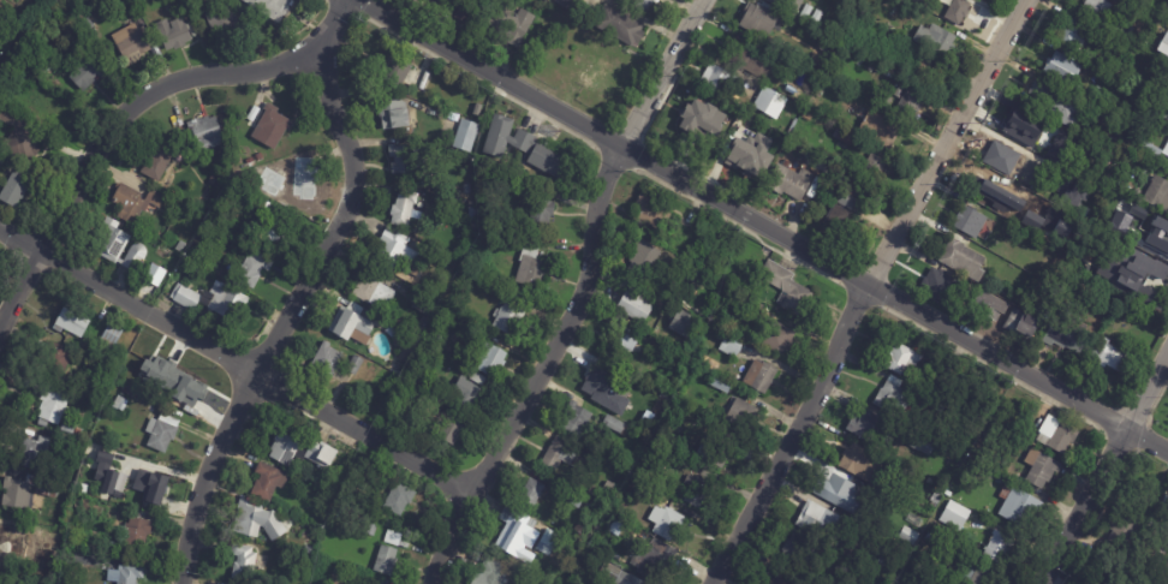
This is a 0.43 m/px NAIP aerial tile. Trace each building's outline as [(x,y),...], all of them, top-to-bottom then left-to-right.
[(281,24),(244,0),(298,0),(281,24)] [(439,7),(443,0),(458,0),(460,1),(453,14),(451,14),(439,7)] [(474,4),(463,0),(460,0),(453,18),(467,23),(474,4)] [(567,9),(572,0),(552,0),(567,9)] [(636,1),(634,0),(654,0),(646,14),(632,6),(636,1)] [(797,16),(769,0),(802,0),(804,1),(797,16)] [(949,5),(951,0),(953,0),(954,1),(955,0),(969,0),(969,1),(973,4),(972,5),(970,10),(972,11),(967,18),(965,17),(961,23),(960,23),(959,24),(946,17),(952,6),(949,5)] [(1081,12),(1088,0),(1107,0),(1107,1),(1114,6),(1107,19),(1100,16),(1096,20),(1081,12)] [(238,19),(238,20),(236,22),(240,32),(219,42),(204,11),(226,1),(228,6),(231,5),(238,19)] [(928,8),(932,1),(946,8),(942,16),(928,8)] [(519,47),(519,48),(503,40),(507,35),(487,23),(497,5),(517,16),(524,2),(540,11),(519,47)] [(645,25),(643,30),(646,32),(639,44),(636,42),(633,47),(594,25),(606,4),(645,25)] [(764,7),(781,17),(769,36),(752,26),(751,30),(741,24),(752,4),(758,6),(759,5),(764,7)] [(94,7),(99,14),(91,18),(88,11),(94,7)] [(554,12),(560,16),(555,24),(549,20),(554,12)] [(560,22),(565,16),(577,22),(573,29),(560,22)] [(88,17),(95,24),(88,30),(81,23),(88,17)] [(201,32),(192,37),(192,40),(184,42),(185,44),(174,49),(172,46),(165,49),(154,24),(166,18),(171,29),(174,28),(172,22),(181,18),(184,23),(186,23),(186,25),(195,20),(201,31),(201,32)] [(1080,52),(1059,40),(1071,18),(1075,20),(1077,18),(1084,22),(1083,24),(1093,30),(1080,52)] [(138,29),(139,31),(141,30),(151,48),(157,44),(165,56),(156,61),(151,53),(130,65),(112,35),(135,23),(138,29)] [(828,26),(824,32),(817,29),(820,23),(828,26)] [(938,25),(958,36),(954,43),(955,44),(952,49),(951,49),(947,58),(934,49),(936,46),(925,40),(934,24),(938,26),(938,25)] [(1167,58),(1167,33),(1163,31),(1155,53),(1167,58)] [(59,44),(53,50),(48,44),(59,35),(64,40),(59,44)] [(740,36),(756,46),(755,47),(761,50),(756,59),(773,68),(765,81),(726,58),(738,36),(740,36)] [(936,58),(932,62),(938,65),(925,88),(911,78),(922,59),(912,54),(916,46),(936,58)] [(413,64),(401,88),(383,78),(391,64),(387,61),(393,50),(399,54),(398,55),(413,64)] [(1073,56),(1072,59),(1084,66),(1072,88),(1043,72),(1051,58),(1054,59),(1059,50),(1065,54),(1066,53),(1073,56)] [(613,84),(606,97),(578,83),(594,53),(616,66),(609,79),(614,82),(613,84)] [(97,56),(111,71),(103,78),(99,73),(93,78),(95,81),(84,91),(70,76),(90,56),(94,60),(97,56)] [(579,78),(565,83),(560,64),(574,59),(579,78)] [(734,76),(729,84),(726,83),(720,95),(702,84),(713,65),(717,67),(717,66),(734,75),(734,76)] [(53,84),(49,89),(43,85),(47,81),(53,84)] [(1050,84),(1086,103),(1080,113),(1083,114),(1074,130),(1025,102),(1036,81),(1049,87),(1050,84)] [(789,100),(777,119),(755,106),(765,85),(789,100)] [(1109,94),(1104,102),(1092,95),(1097,87),(1109,94)] [(920,100),(919,103),(923,105),(919,112),(917,111),(912,120),(896,112),(908,88),(917,91),(916,94),(922,97),(920,100)] [(820,89),(826,91),(823,99),(816,95),(820,89)] [(409,107),(410,126),(385,129),(382,118),(381,119),(380,112),(382,112),(382,101),(388,100),(388,101),(407,99),(409,107)] [(273,105),(280,108),(278,112),(294,121),(290,130),(287,129),(275,150),(252,137),(267,111),(264,108),(268,102),(273,105)] [(1158,103),(1167,108),(1167,117),(1167,119),(1154,112),(1158,103)] [(254,121),(248,119),(255,106),(261,108),(254,121)] [(900,123),(906,125),(892,150),(859,131),(871,109),(899,125),(900,123)] [(803,117),(806,112),(814,118),(810,123),(803,117)] [(1042,121),(1057,130),(1045,151),(1036,145),(1037,143),(1032,141),(1032,142),(1027,139),(1026,142),(1012,133),(1017,125),(1014,124),(1017,118),(1019,120),(1023,112),(1042,121)] [(512,137),(514,137),(519,129),(540,137),(531,155),(508,143),(503,159),(483,151),(495,113),(516,120),(511,136),(512,137)] [(705,125),(695,147),(679,138),(680,137),(672,133),(681,114),(691,119),(691,118),(705,125)] [(216,115),(227,142),(201,153),(197,143),(186,148),(180,133),(190,129),(187,123),(198,118),(199,119),(208,115),(209,119),(216,115)] [(455,141),(463,119),(481,124),(471,153),(453,147),(455,141)] [(406,126),(412,129),(412,131),(413,131),(412,136),(404,133),(406,126)] [(834,137),(839,127),(857,137),(851,147),(834,137)] [(1138,131),(1133,139),(1127,137),(1132,127),(1138,131)] [(56,142),(42,169),(12,153),(19,138),(28,143),(35,129),(58,141),(56,142)] [(1075,138),(1071,148),(1054,138),(1060,129),(1075,138)] [(737,134),(723,165),(759,181),(770,155),(765,153),(772,140),(755,132),(751,140),(737,134)] [(167,148),(175,153),(159,181),(141,172),(148,157),(150,159),(154,153),(148,149),(153,139),(167,148)] [(1164,150),(1160,160),(1140,149),(1145,141),(1164,150)] [(570,174),(566,181),(528,161),(538,142),(577,161),(570,174)] [(1003,144),(1023,155),(1011,177),(990,165),(1002,143),(1003,144)] [(403,145),(415,144),(415,149),(424,149),(425,168),(416,169),(416,173),(393,174),(392,162),(395,162),(394,157),(389,157),(389,144),(397,144),(397,147),(403,145)] [(711,157),(717,148),(719,149),(720,147),(723,149),(722,151),(723,153),(722,155),(725,156),(726,156),(732,160),(727,169),(721,166),(722,163),(711,157)] [(261,153),(263,157),(257,161),(255,156),(261,153)] [(833,165),(827,174),(808,162),(812,153),(833,165)] [(878,156),(887,161),(876,181),(862,174),(872,153),(878,156)] [(814,178),(801,202),(781,192),(780,193),(770,189),(777,173),(775,172),(779,165),(783,166),(786,162),(791,165),(788,169),(799,175),(803,169),(815,175),(814,178)] [(269,167),(273,175),(252,183),(250,172),(269,166),(269,167)] [(306,178),(306,179),(304,179),(303,195),(284,195),(284,166),(306,166),(306,178)] [(17,209),(0,200),(0,194),(12,172),(16,173),(19,167),(31,173),(28,180),(31,183),(17,209)] [(1157,174),(1167,180),(1167,214),(1144,199),(1155,181),(1154,180),(1157,174)] [(1021,183),(1025,175),(1037,183),(1032,190),(1021,183)] [(213,177),(219,180),(214,186),(208,183),(213,177)] [(976,197),(979,190),(977,189),(981,181),(983,183),(988,177),(991,179),(994,177),(999,180),(997,181),(1002,184),(989,205),(976,197)] [(865,189),(860,198),(847,191),(854,178),(866,185),(865,189)] [(814,199),(808,197),(816,179),(823,183),(818,191),(817,190),(815,193),(816,195),(814,199)] [(155,191),(166,197),(160,208),(150,203),(145,213),(142,210),(135,225),(119,217),(124,207),(112,201),(121,183),(142,193),(141,197),(145,201),(151,190),(155,191)] [(419,193),(417,205),(415,204),(409,228),(392,225),(394,216),(392,216),(394,205),(397,205),(400,190),(419,193)] [(665,204),(662,209),(672,215),(661,233),(634,217),(639,210),(633,207),(642,192),(646,196),(649,192),(666,203),(665,204)] [(858,199),(853,210),(840,203),(845,192),(858,199)] [(537,199),(556,202),(554,216),(552,215),(549,230),(530,227),(532,213),(530,213),(531,203),(534,203),(534,199),(537,199)] [(834,203),(851,211),(842,228),(826,220),(834,203)] [(989,219),(977,239),(954,227),(958,222),(955,221),(960,213),(963,213),(966,207),(989,219)] [(1162,231),(1167,234),(1167,240),(1162,252),(1146,245),(1146,246),(1140,244),(1140,243),(1137,240),(1151,210),(1167,219),(1167,221),(1162,231)] [(286,233),(284,238),(281,237),(275,249),(257,240),(270,214),(290,225),(286,233)] [(109,217),(120,224),(118,228),(131,236),(119,258),(124,262),(132,246),(136,244),(138,244),(142,244),(145,246),(147,249),(148,251),(148,254),(144,260),(142,260),(135,273),(117,263),(117,264),(89,249),(107,216),(109,217)] [(1100,233),(1092,246),(1084,240),(1090,228),(1100,233)] [(399,232),(399,231),(406,234),(404,239),(409,243),(406,246),(416,251),(411,260),(401,255),(392,273),(374,262),(382,248),(383,248),(387,243),(381,240),(386,230),(397,236),(399,232)] [(979,254),(988,258),(982,269),(988,272),(981,284),(940,261),(953,237),(967,245),(966,246),(979,254)] [(513,238),(513,246),(499,246),(499,238),(513,238)] [(631,260),(637,249),(634,248),(639,239),(663,252),(660,258),(659,258),(648,278),(630,268),(633,262),(631,261),(631,260)] [(181,240),(187,244),(181,252),(177,250),(181,240)] [(534,245),(540,248),(536,258),(549,263),(541,290),(517,281),(523,262),(520,261),(526,243),(534,245)] [(773,252),(769,258),(763,255),(767,249),(773,252)] [(1024,254),(1021,261),(1014,258),(1017,250),(1024,254)] [(273,264),(269,272),(263,268),(261,274),(262,275),(255,290),(237,279),(250,254),(255,256),(257,252),(274,262),(273,264)] [(702,256),(698,264),(689,260),(692,252),(702,256)] [(993,256),(1009,264),(1002,278),(985,269),(993,256)] [(1163,268),(1154,286),(1152,285),(1145,298),(1136,293),(1132,299),(1119,292),(1122,286),(1121,285),(1131,268),(1134,262),(1142,266),(1145,258),(1163,268)] [(780,266),(795,275),(793,280),(816,293),(809,305),(806,303),(799,316),(782,308),(782,306),(777,303),(783,292),(759,276),(769,260),(780,266)] [(686,264),(681,272),(675,269),(679,261),(686,264)] [(686,278),(693,266),(705,272),(698,285),(686,278)] [(388,275),(383,285),(397,292),(387,311),(353,294),(359,282),(362,282),(370,267),(388,275)] [(1167,267),(1167,283),(1160,279),(1167,267)] [(961,282),(955,294),(953,293),(947,304),(920,288),(925,280),(924,280),(925,276),(928,278),(929,275),(934,268),(940,272),(941,269),(948,273),(947,275),(961,282)] [(412,275),(418,279),(415,285),(409,281),(412,275)] [(995,297),(988,311),(958,293),(965,280),(995,297)] [(246,308),(237,323),(198,303),(193,311),(169,299),(178,282),(202,296),(204,290),(210,292),(216,281),(250,299),(246,308)] [(644,324),(616,309),(627,291),(628,292),(633,285),(650,296),(645,302),(655,308),(644,324)] [(416,302),(422,292),(439,302),(430,317),(412,308),(416,302)] [(1001,302),(997,308),(991,304),(995,298),(1001,302)] [(765,308),(761,316),(746,309),(751,299),(765,308)] [(511,303),(528,312),(520,324),(518,323),(511,335),(493,326),(497,318),(494,316),(497,309),(500,310),(502,306),(503,308),(507,300),(511,303)] [(67,302),(85,309),(82,316),(90,321),(82,339),(62,329),(61,333),(54,329),(67,302)] [(375,327),(369,336),(356,329),(348,341),(329,330),(342,306),(376,324),(375,327)] [(697,320),(676,308),(665,327),(686,339),(697,320)] [(687,326),(693,315),(702,321),(697,330),(687,326)] [(1063,347),(1055,342),(1053,347),(1044,341),(1056,320),(1066,324),(1071,316),(1089,327),(1084,335),(1090,339),(1080,354),(1067,347),(1066,348),(1063,347)] [(797,333),(791,345),(793,345),(786,358),(759,344),(773,320),(797,333)] [(109,323),(124,330),(113,351),(99,342),(109,323)] [(391,326),(400,333),(401,330),(418,340),(405,362),(399,358),(404,351),(393,345),(397,339),(385,334),(389,324),(391,326)] [(619,330),(637,341),(638,342),(632,354),(627,352),(621,364),(604,356),(609,346),(609,345),(613,338),(614,339),(619,330)] [(716,338),(720,333),(725,335),(721,341),(716,338)] [(744,342),(744,344),(737,358),(720,350),(728,334),(744,342)] [(1108,342),(1109,342),(1109,344),(1137,359),(1127,376),(1108,365),(1107,369),(1091,359),(1102,339),(1108,342)] [(50,341),(72,351),(61,380),(36,370),(47,340),(50,341)] [(345,356),(333,380),(311,368),(324,341),(332,345),(329,347),(345,356)] [(667,348),(661,359),(646,351),(652,341),(667,348)] [(488,344),(508,353),(505,360),(507,362),(502,373),(500,371),(495,379),(479,370),(484,360),(478,358),(484,347),(483,346),(485,342),(488,344)] [(886,367),(892,357),(890,356),(894,348),(896,350),(900,344),(923,356),(910,379),(902,375),(902,376),(886,367)] [(424,350),(431,353),(429,358),(422,356),(424,350)] [(354,374),(347,370),(354,356),(364,360),(357,375),(354,374)] [(163,357),(178,365),(167,385),(153,376),(163,357)] [(423,360),(428,363),(422,374),(417,371),(423,360)] [(780,370),(767,394),(744,382),(756,360),(763,364),(764,362),(780,370)] [(937,362),(951,369),(942,385),(929,379),(937,362)] [(610,379),(613,380),(609,386),(607,385),(597,399),(583,389),(588,381),(586,380),(590,373),(592,375),(596,367),(612,375),(610,377),(610,379)] [(485,380),(483,386),(470,380),(473,371),(487,379),(485,380)] [(202,394),(201,398),(197,397),(190,410),(173,400),(180,387),(178,385),(180,381),(183,381),(186,375),(207,386),(202,394)] [(734,385),(729,394),(710,385),(715,375),(734,385)] [(874,404),(883,388),(883,389),(892,375),(905,382),(901,388),(916,397),(910,407),(908,407),(902,419),(874,404)] [(479,400),(475,409),(473,407),(471,413),(454,405),(460,393),(455,389),(463,376),(466,379),(466,380),(483,389),(478,398),(481,398),(479,400)] [(41,385),(36,394),(23,389),(28,377),(41,383),(41,385)] [(41,411),(40,410),(43,401),(41,400),(48,383),(72,394),(58,425),(49,422),(46,428),(37,424),(41,418),(38,417),(42,411),(41,411)] [(118,395),(129,401),(123,412),(112,406),(118,395)] [(646,397),(659,404),(654,412),(642,405),(646,397)] [(751,405),(759,410),(746,434),(727,423),(721,419),(727,407),(731,410),(738,398),(751,405)] [(580,407),(594,415),(580,437),(560,427),(568,412),(566,411),(573,400),(579,404),(578,405),(580,407)] [(1037,407),(1049,415),(1050,413),(1054,415),(1054,417),(1081,433),(1074,447),(1071,445),(1065,455),(1038,440),(1041,436),(1026,427),(1037,407)] [(857,412),(862,416),(865,409),(890,423),(877,446),(847,429),(857,412)] [(442,429),(447,419),(442,417),(447,410),(471,422),(464,434),(461,433),(455,446),(437,436),(442,429)] [(180,423),(178,428),(179,429),(174,441),(171,440),(166,454),(147,446),(151,434),(145,431),(151,418),(157,421),(157,419),(159,421),(161,415),(167,417),(167,416),(180,422),(180,423)] [(608,415),(631,427),(626,437),(607,427),(608,425),(603,423),(608,415)] [(64,423),(76,427),(73,434),(61,430),(64,423)] [(13,425),(28,429),(26,437),(12,434),(13,425)] [(285,435),(302,443),(299,447),(308,452),(315,439),(339,452),(332,466),(329,465),(327,470),(306,459),(305,463),(294,457),(290,467),(270,457),(273,451),(272,451),(276,441),(275,440),(281,429),(286,433),(285,435)] [(938,445),(931,457),(922,451),(922,452),(907,443),(914,430),(930,439),(930,440),(938,445)] [(1035,436),(1030,443),(1020,439),(1025,430),(1035,436)] [(735,443),(740,446),(733,458),(731,455),(723,470),(697,455),(708,436),(716,441),(720,434),(735,443)] [(22,452),(24,439),(38,441),(40,436),(50,439),(43,471),(19,466),(22,452)] [(541,465),(556,436),(572,443),(568,451),(586,460),(580,470),(562,460),(555,473),(541,465)] [(71,439),(88,443),(85,452),(68,447),(71,439)] [(854,443),(887,461),(874,485),(840,466),(846,454),(845,453),(847,449),(850,451),(853,443),(854,443)] [(1063,465),(1059,473),(1055,472),(1049,483),(1048,482),(1043,490),(1026,481),(1033,466),(1025,461),(1032,448),(1063,465)] [(683,458),(678,466),(665,459),(671,449),(683,457),(683,458)] [(102,482),(100,489),(122,494),(127,475),(109,470),(111,461),(99,457),(93,480),(102,482)] [(857,485),(858,487),(857,490),(858,491),(856,496),(868,502),(859,518),(814,493),(822,477),(817,475),(824,461),(836,469),(834,473),(857,485)] [(256,484),(257,481),(260,481),(262,476),(255,472),(260,463),(290,475),(284,489),(278,487),(270,503),(251,495),(256,484)] [(165,477),(161,485),(155,484),(153,489),(155,490),(150,505),(132,499),(141,472),(144,473),(145,469),(165,475),(165,477)] [(708,496),(701,509),(685,500),(692,488),(685,483),(690,475),(697,478),(698,476),(714,485),(708,496)] [(49,497),(31,494),(28,511),(2,506),(4,494),(6,495),(7,490),(2,489),(5,476),(12,478),(12,481),(29,484),(31,476),(59,481),(56,499),(49,497)] [(544,485),(546,485),(546,488),(550,490),(544,502),(540,500),(534,511),(517,501),(524,489),(525,490),(531,478),(544,485)] [(84,481),(96,484),(93,496),(81,494),(84,481)] [(618,487),(613,494),(602,489),(607,481),(618,487)] [(401,484),(416,493),(403,518),(383,507),(397,482),(401,484)] [(1019,489),(1051,506),(1037,535),(1000,514),(1007,500),(1001,496),(1008,483),(1019,489)] [(589,493),(592,487),(600,493),(596,497),(589,493)] [(931,501),(937,489),(946,494),(937,508),(931,505),(932,502),(931,501)] [(585,500),(580,509),(566,502),(571,491),(585,500)] [(237,517),(242,495),(264,505),(263,511),(270,512),(274,509),(288,532),(273,542),(263,528),(261,528),(258,537),(233,532),(237,517)] [(810,500),(842,517),(828,543),(797,525),(810,500)] [(971,512),(960,531),(940,520),(952,500),(971,512)] [(595,507),(590,516),(584,511),(589,503),(595,507)] [(500,518),(507,505),(538,523),(534,530),(541,534),(530,553),(537,556),(531,566),(496,546),(508,524),(500,518)] [(667,507),(687,519),(675,540),(655,529),(657,525),(649,519),(656,506),(662,509),(662,508),(666,509),(667,507)] [(132,518),(153,522),(150,536),(147,535),(144,549),(125,546),(127,530),(125,530),(126,523),(130,524),(131,517),(132,518)] [(26,523),(26,530),(36,530),(35,559),(26,559),(26,556),(16,556),(16,560),(7,560),(7,555),(2,555),(4,528),(12,528),(12,522),(26,523)] [(370,523),(377,525),(375,536),(367,534),(370,523)] [(574,531),(579,524),(585,528),(580,535),(574,531)] [(898,536),(904,525),(919,534),(912,546),(898,536)] [(61,545),(62,526),(44,526),(43,544),(61,545)] [(537,549),(548,529),(561,537),(555,548),(556,548),(550,558),(537,549)] [(1014,540),(1012,544),(1015,546),(1011,554),(1008,553),(1002,565),(985,555),(988,550),(985,549),(987,547),(989,548),(995,536),(994,535),(996,530),(1014,540)] [(393,532),(403,535),(399,547),(385,542),(388,531),(393,532)] [(801,537),(821,548),(816,556),(812,554),(803,572),(781,560),(786,552),(783,550),(788,541),(791,542),(794,534),(801,537)] [(926,540),(929,534),(941,538),(937,546),(926,540)] [(678,550),(660,583),(658,583),(636,572),(654,538),(678,550)] [(592,548),(596,543),(601,547),(598,552),(592,548)] [(258,555),(252,583),(232,579),(236,564),(237,564),(239,558),(232,556),(234,544),(254,548),(252,553),(258,554),(258,555)] [(395,561),(397,561),(392,577),(374,571),(382,546),(398,550),(395,561)] [(306,547),(314,549),(312,555),(304,553),(306,547)] [(597,556),(592,565),(585,560),(590,553),(597,556)] [(876,566),(882,555),(898,564),(893,574),(876,566)] [(511,568),(504,583),(472,583),(476,574),(479,576),(487,558),(511,568)] [(565,567),(570,560),(576,565),(571,572),(565,567)] [(631,574),(649,583),(615,583),(610,583),(598,578),(606,562),(631,576),(631,574)] [(997,574),(992,583),(971,583),(972,583),(966,579),(975,562),(981,566),(981,565),(997,574)] [(137,578),(136,583),(117,583),(118,582),(114,582),(115,570),(123,571),(123,570),(119,568),(119,565),(144,567),(144,570),(143,579),(137,578)] [(583,578),(578,574),(583,565),(588,567),(583,578)] [(564,567),(571,572),(567,579),(560,574),(564,567)] [(352,574),(351,583),(332,583),(334,568),(344,570),(344,574),(352,574)] [(781,572),(800,583),(773,583),(774,583),(771,582),(774,579),(776,579),(781,572)]
